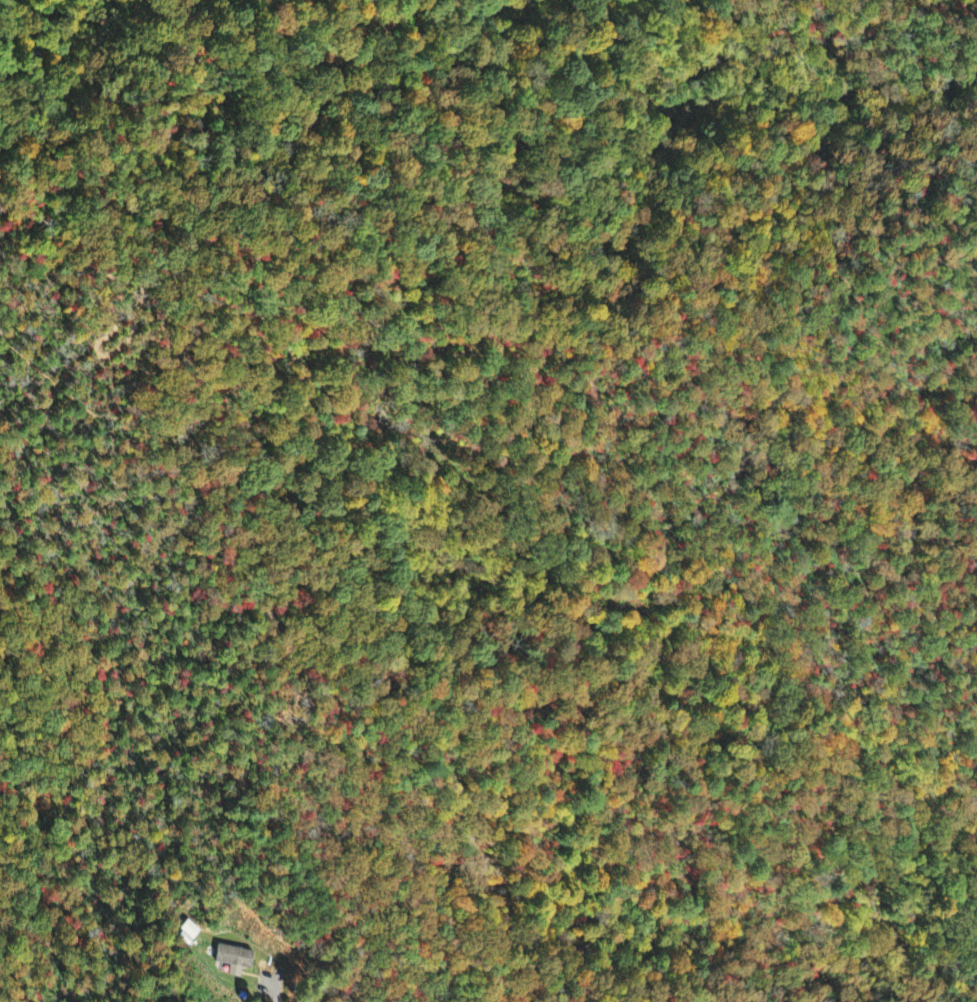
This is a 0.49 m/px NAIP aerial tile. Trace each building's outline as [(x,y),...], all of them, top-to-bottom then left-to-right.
[(183,915),(198,925),(191,937),(173,924),(183,915)] [(215,943),(254,949),(250,965),(239,968),(237,977),(224,974),(224,964),(211,963),(215,943)]
